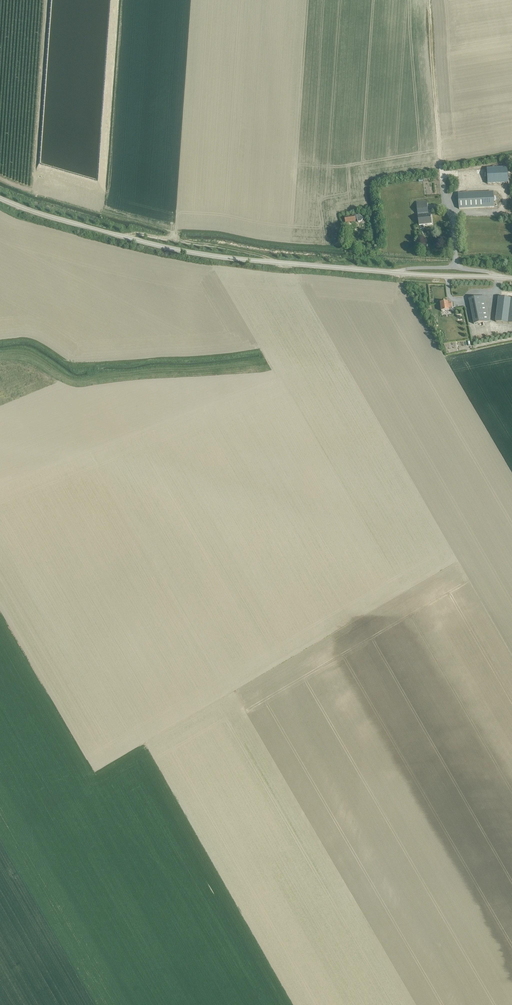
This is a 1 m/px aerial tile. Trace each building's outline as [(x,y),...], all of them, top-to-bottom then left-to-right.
[(508,181),(507,170),(487,171),(487,182),(508,181)] [(494,204),(493,195),(493,192),(458,194),(459,209),(494,207),(494,204)] [(419,226),(432,224),(431,215),(428,215),(426,201),(416,202),(418,214),(417,214),(419,226)] [(474,324),(489,321),(484,296),(469,299),(474,324)] [(498,297),(495,322),(511,324),(511,299),(498,297)] [(442,311),(452,310),(451,301),(440,303),(442,311)]
